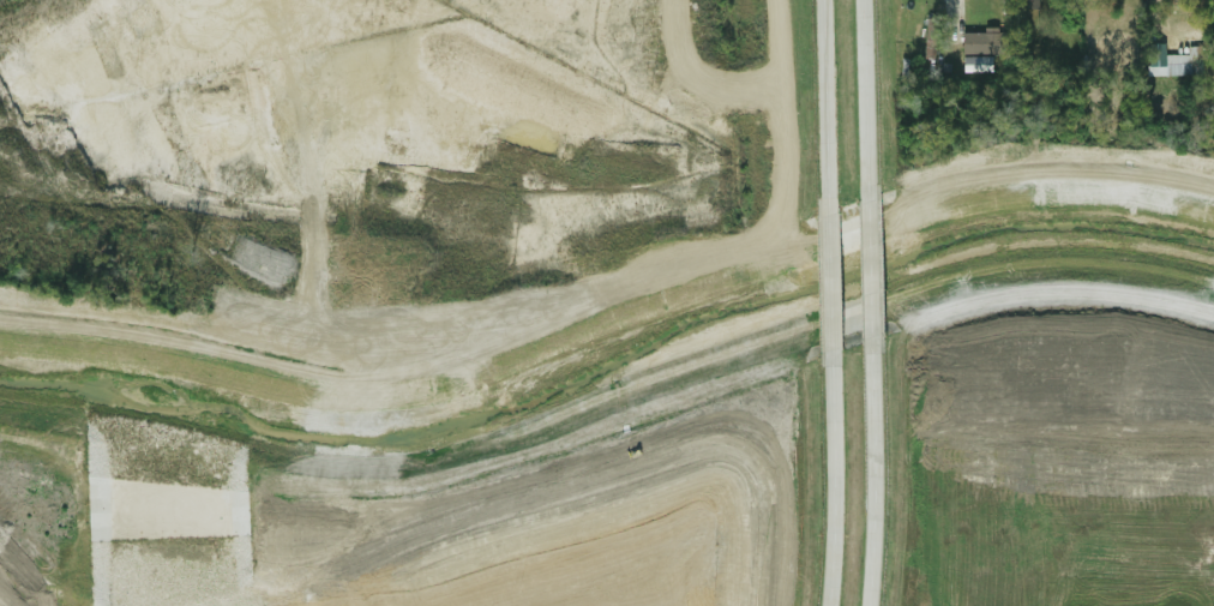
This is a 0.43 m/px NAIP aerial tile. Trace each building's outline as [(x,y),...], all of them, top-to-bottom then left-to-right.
[(962,54),(1004,54),(1004,32),(962,32),(962,54)] [(1148,65),(1162,65),(1162,44),(1148,44),(1148,65)] [(990,56),(961,57),(962,73),(990,72),(990,56)]
